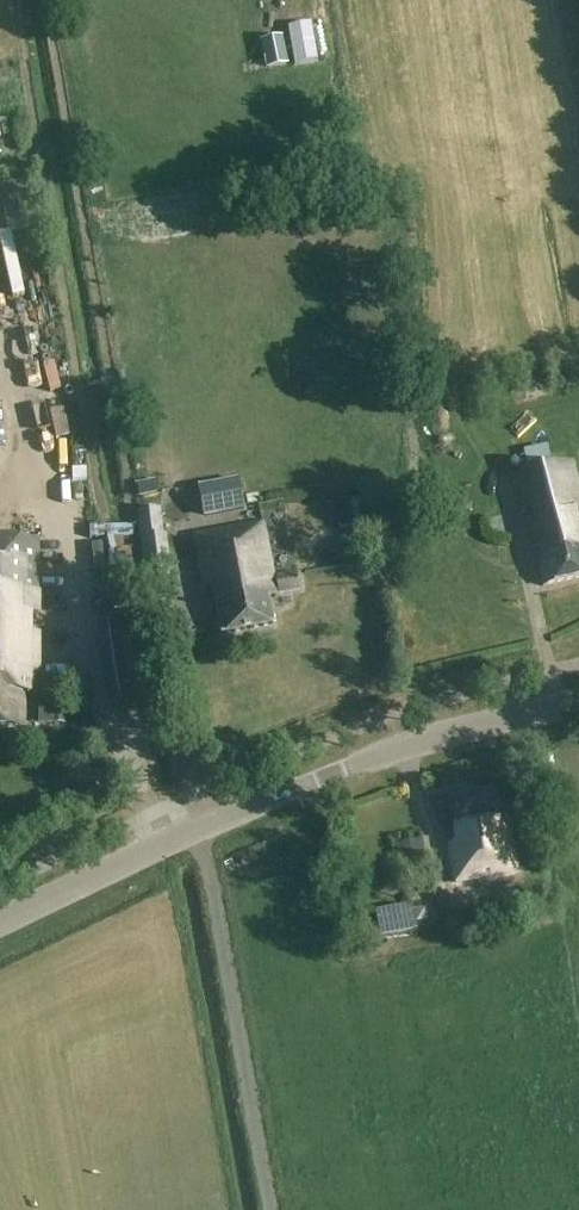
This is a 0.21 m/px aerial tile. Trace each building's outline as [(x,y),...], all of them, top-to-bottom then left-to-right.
[(259,43),(265,71),(288,67),(282,38),(259,43)] [(89,409),(73,411),(78,460),(94,458),(89,409)] [(511,475),(521,515),(532,512),(536,527),(526,530),(535,566),(538,565),(543,590),(578,581),(578,487),(573,462),(511,475)] [(189,486),(195,519),(239,511),(233,478),(189,486)] [(350,501),(333,504),(335,518),(352,515),(350,501)] [(172,619),(159,511),(137,514),(149,621),(172,619)] [(267,597),(301,590),(298,576),(285,578),(285,575),(273,577),(262,524),(195,536),(205,588),(213,587),(222,636),(272,627),(267,597)] [(25,729),(25,696),(37,696),(37,676),(40,676),(40,543),(40,539),(0,539),(0,728),(25,729)] [(98,627),(109,701),(139,697),(128,623),(98,627)] [(67,706),(53,706),(53,725),(67,725),(67,706)] [(453,886),(517,875),(507,818),(499,820),(495,792),(449,800),(456,844),(447,846),(453,886)] [(422,841),(395,846),(401,879),(429,874),(422,841)] [(496,912),(496,920),(509,919),(509,911),(496,912)] [(349,939),(359,950),(371,939),(362,928),(349,939)]
